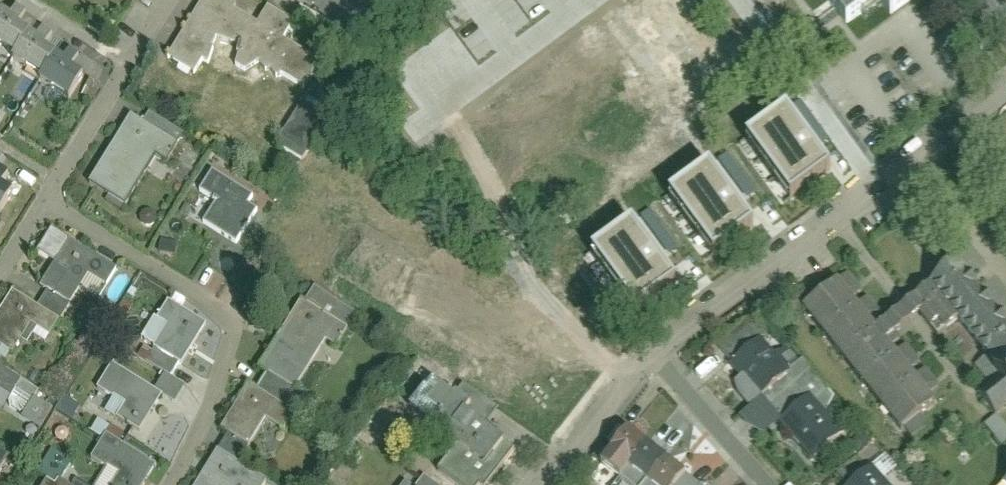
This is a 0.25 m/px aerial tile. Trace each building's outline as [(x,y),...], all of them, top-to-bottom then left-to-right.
[(166,61),(194,76),(214,39),(237,51),(229,67),(242,73),(257,65),(304,91),(320,62),(282,41),(292,24),(266,10),(257,26),(229,11),(233,4),(226,0),(200,0),(166,61)] [(846,24),(879,0),(829,0),(846,24)] [(891,15),(912,0),(880,0),(891,15)] [(0,17),(0,45),(20,56),(16,63),(46,80),(42,87),(72,102),(86,80),(54,64),(59,56),(30,42),(33,35),(1,16),(0,17)] [(309,91),(273,146),(300,164),(336,108),(309,91)] [(791,199),(831,170),(788,110),(747,139),(791,199)] [(131,119),(92,184),(111,196),(127,206),(156,158),(167,164),(177,147),(131,119)] [(714,256),(754,227),(710,167),(670,196),(714,256)] [(212,175),(201,192),(218,203),(205,224),(237,244),(257,213),(247,206),(252,200),(212,175)] [(3,215),(17,192),(0,184),(0,213),(3,215)] [(636,313),(677,284),(634,223),(593,252),(636,313)] [(70,242),(35,303),(15,292),(0,318),(0,394),(31,412),(42,393),(5,372),(26,335),(48,348),(81,290),(103,302),(121,271),(70,242)] [(955,256),(925,280),(871,326),(834,282),(799,311),(896,428),(931,399),(885,344),(919,316),(936,337),(957,319),(993,362),(979,374),(989,385),(976,396),(990,413),(1004,402),(1005,404),(1005,317),(955,256)] [(116,418),(105,438),(92,458),(109,468),(100,484),(143,484),(154,466),(132,454),(143,434),(162,400),(176,407),(187,386),(174,379),(206,325),(168,302),(157,320),(167,326),(146,362),(165,374),(156,391),(115,369),(102,391),(125,404),(116,418)] [(199,484),(266,484),(268,483),(241,466),(268,422),(286,434),(307,399),(295,392),(326,343),(335,349),(347,331),(301,302),(258,370),(269,377),(260,392),(250,386),(221,433),(229,438),(199,484)] [(783,375),(749,341),(726,364),(748,386),(759,398),(783,375)] [(458,484),(489,484),(500,471),(486,460),(499,444),(461,415),(466,409),(430,381),(408,409),(457,447),(439,471),(458,484)] [(791,434),(816,461),(839,440),(807,405),(784,426),(791,434)] [(984,425),(1001,445),(1005,441),(1005,427),(996,415),(984,425)] [(594,464),(613,478),(621,467),(645,484),(673,484),(682,474),(622,428),(594,464)] [(11,454),(0,448),(0,474),(11,454)] [(862,468),(843,484),(878,484),(862,468)]
